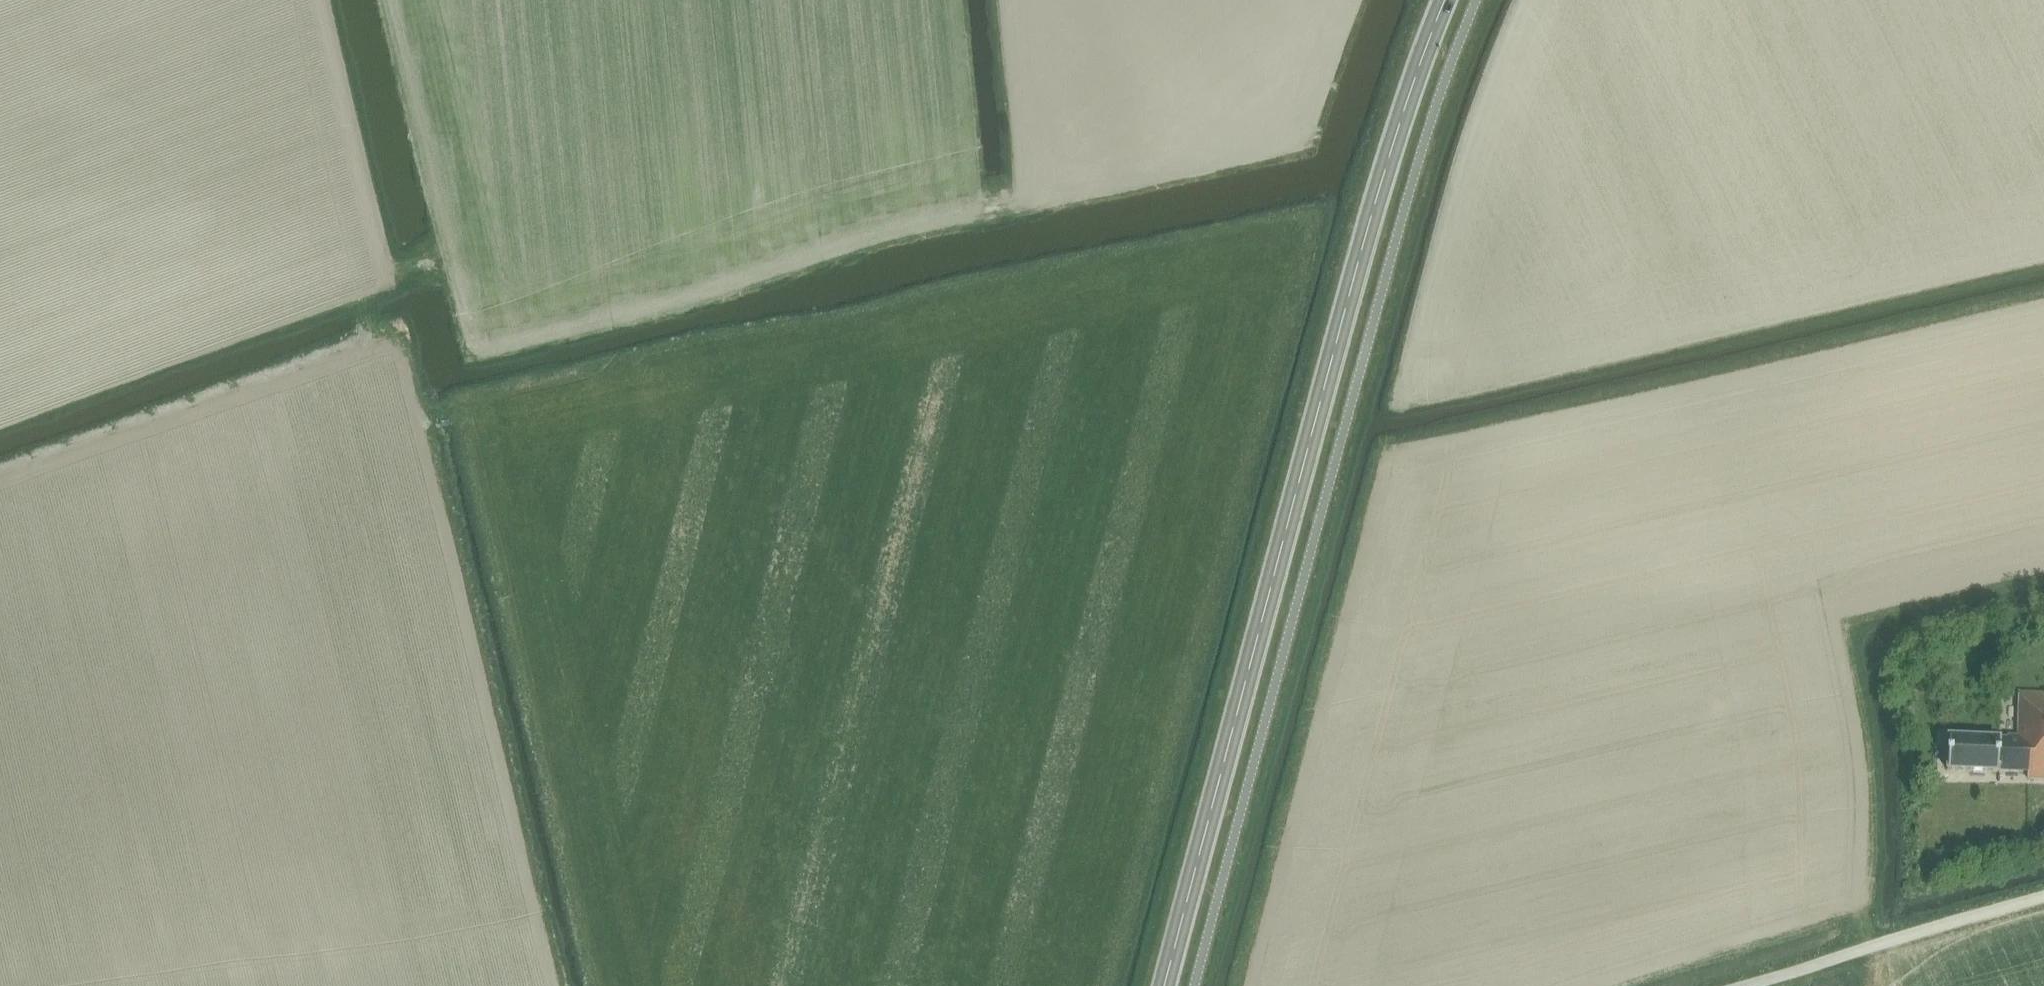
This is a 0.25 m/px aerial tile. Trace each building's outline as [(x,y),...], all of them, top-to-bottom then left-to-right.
[(2008,740),(1948,738),(1947,771),(2028,773),(2028,779),(2043,779),(2043,694),(2019,694),(2018,737),(2008,737),(2008,740)]
